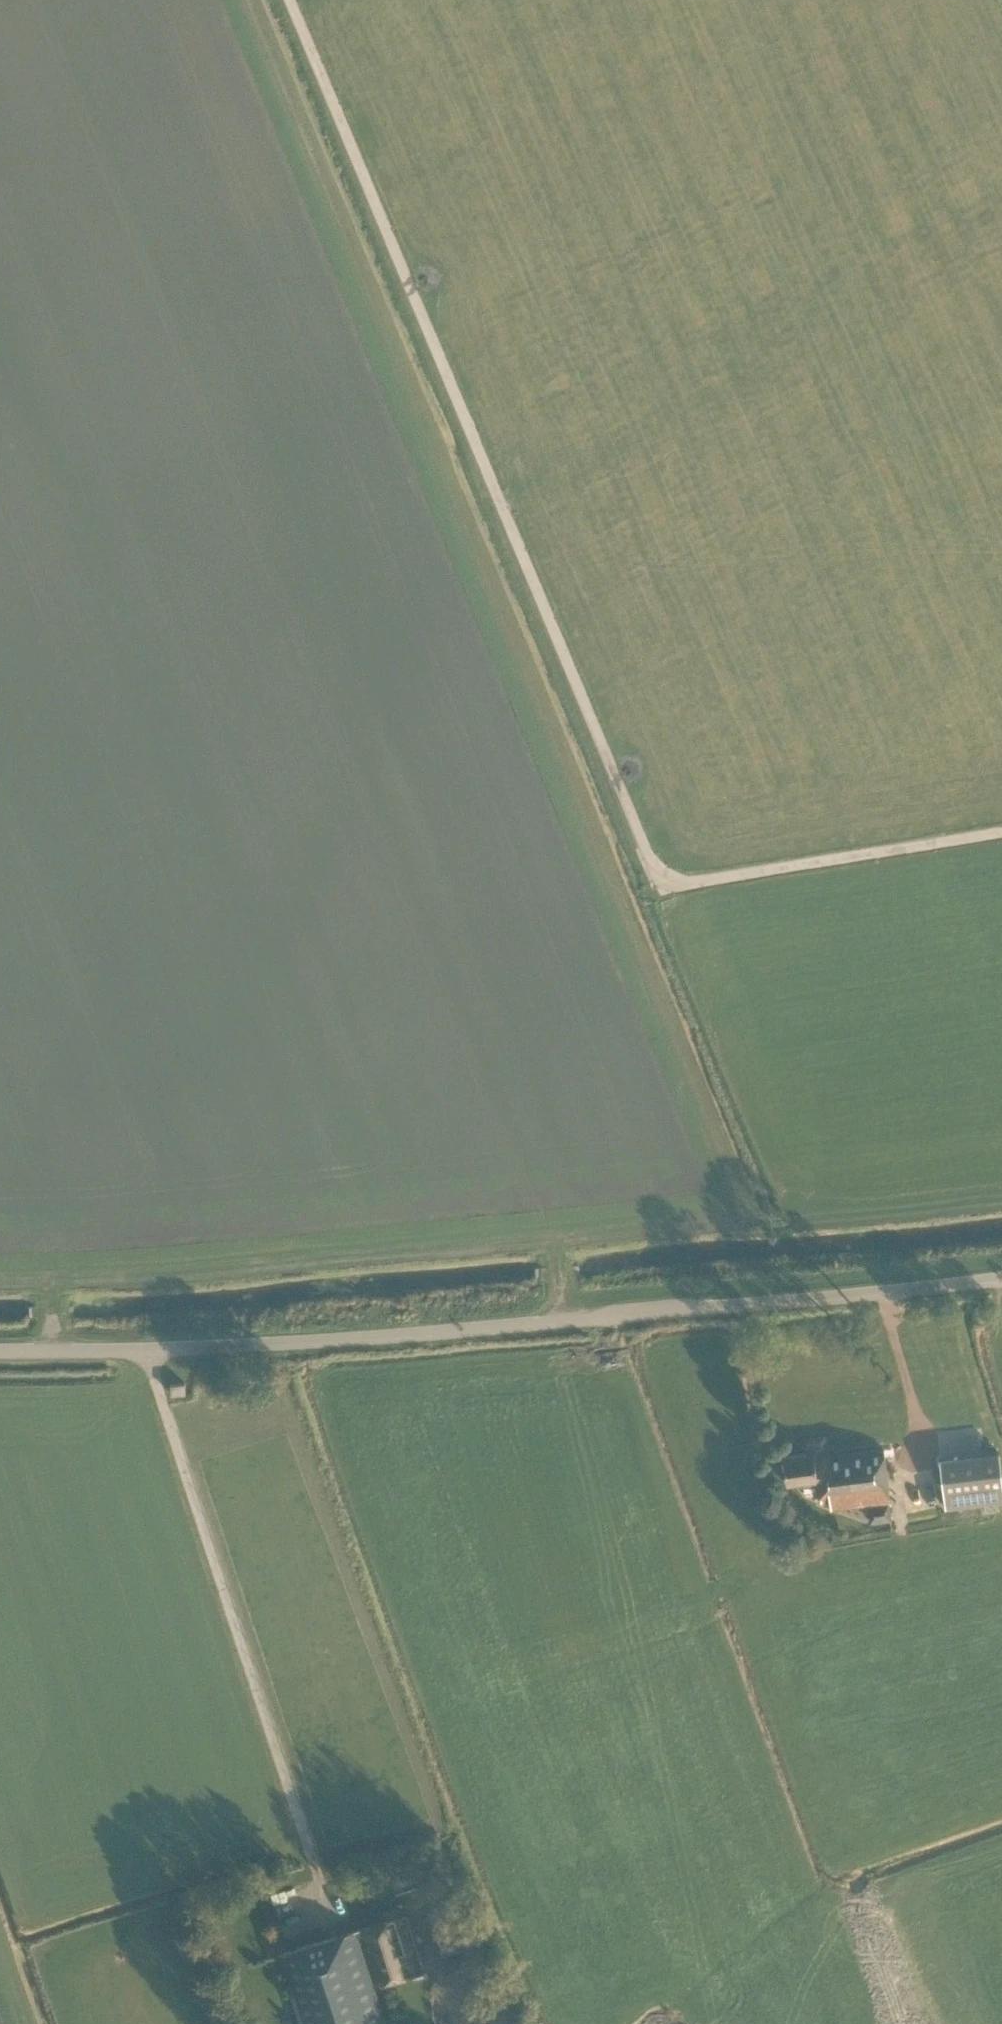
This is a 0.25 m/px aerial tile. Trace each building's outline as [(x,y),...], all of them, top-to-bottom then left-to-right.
[(186,1392),(185,1382),(171,1383),(172,1393),(186,1392)] [(889,1499),(883,1447),(823,1454),(822,1456),(813,1457),(812,1450),(782,1454),(785,1481),(818,1478),(820,1500),(830,1498),(831,1506),(889,1499)] [(1000,1450),(940,1457),(946,1506),(1001,1500),(1001,1470),(1000,1450)] [(405,1912),(278,1952),(301,2023),(389,2023),(377,1986),(424,1971),(405,1912)]
